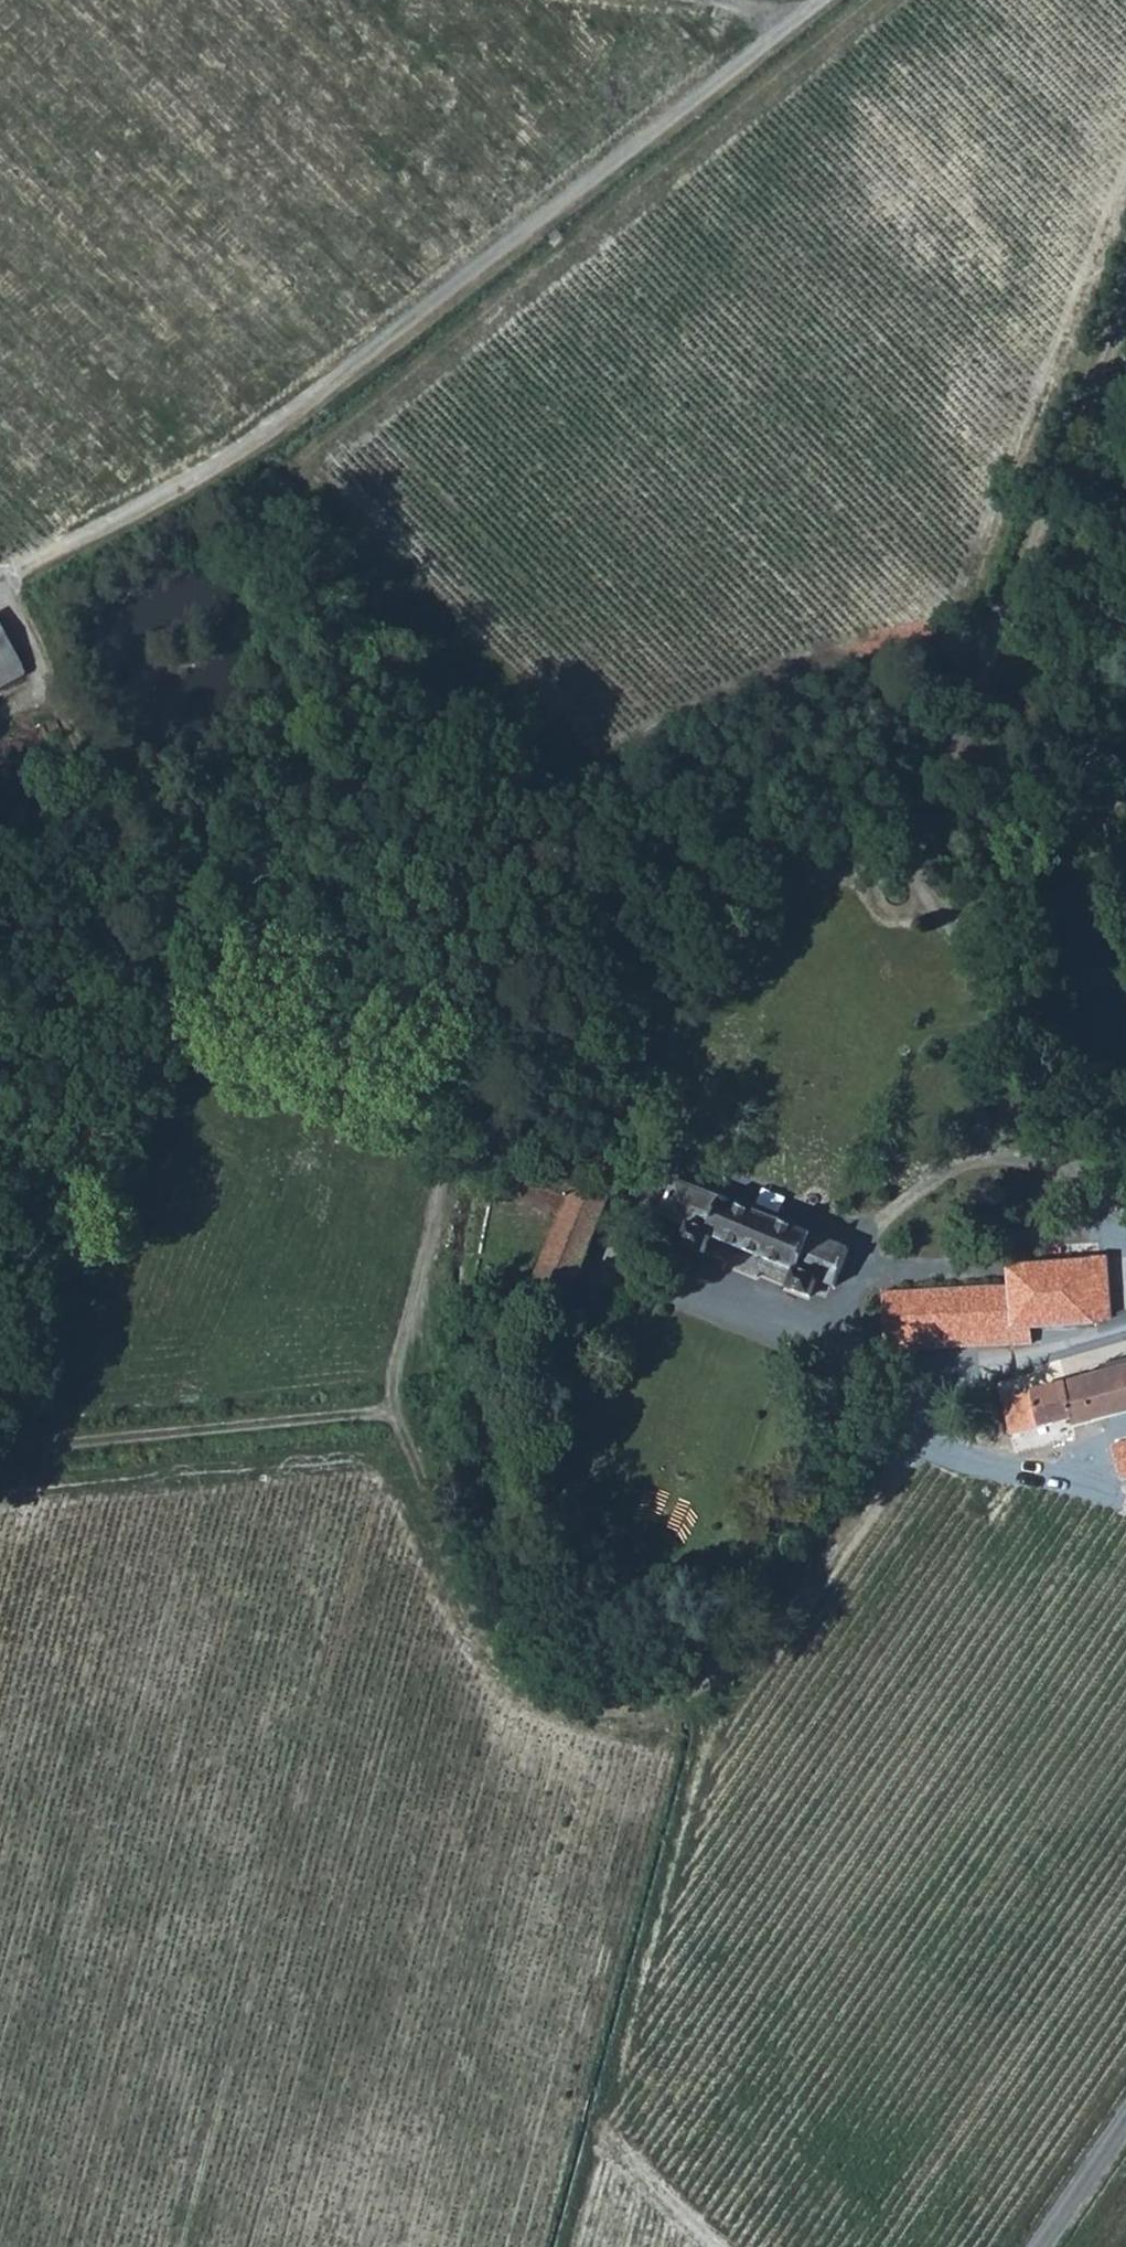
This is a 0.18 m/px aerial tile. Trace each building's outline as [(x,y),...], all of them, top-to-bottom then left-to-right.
[(12,646),(0,622),(0,653),(12,646)] [(574,1174),(501,1146),(497,1169),(539,1186),(567,1198),(559,1216),(550,1238),(540,1263),(524,1302),(538,1308),(561,1318),(576,1278),(598,1224),(612,1189),(574,1174)] [(493,1189),(559,1216),(567,1198),(539,1186),(497,1169),(493,1189)] [(675,1178),(659,1217),(687,1227),(681,1244),(702,1253),(709,1236),(794,1269),(787,1287),(810,1296),(818,1278),(835,1285),(850,1248),(807,1231),(738,1204),(675,1178)] [(884,1288),(885,1350),(915,1349),(1004,1345),(1031,1343),(1030,1326),(1058,1324),(1096,1322),(1112,1317),(1106,1254),(1007,1260),(1008,1283),(937,1286),(884,1288)] [(1011,1432),(1071,1417),(1074,1425),(1125,1412),(1125,1411),(1125,1364),(1002,1398),(1011,1432)]
